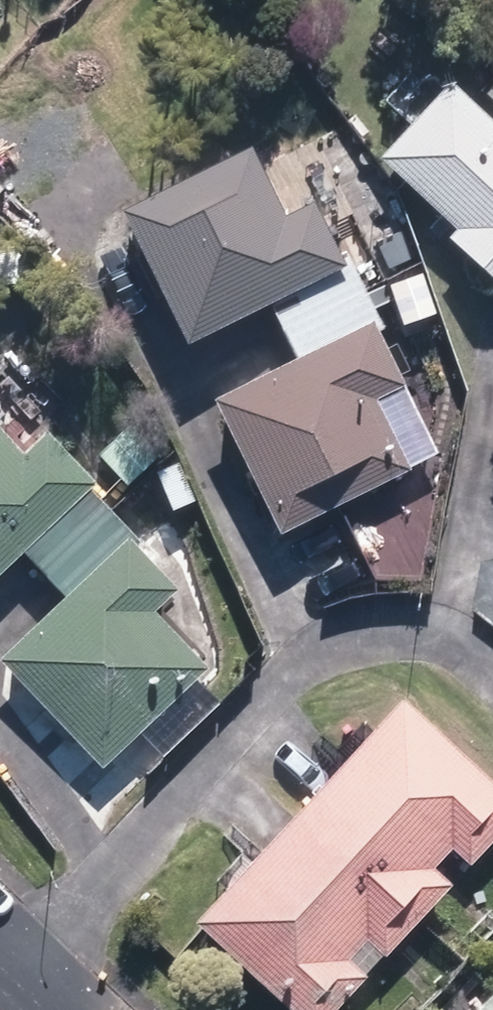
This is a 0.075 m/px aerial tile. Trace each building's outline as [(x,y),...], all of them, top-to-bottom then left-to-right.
[(463,83),(391,158),(466,228),(459,235),(492,267),(492,112),(463,83)] [(243,151),(115,214),(180,350),(338,271),(306,207),(277,221),(243,151)] [(366,328),(215,402),(279,537),(401,477),(367,403),(396,389),(366,328)] [(85,487),(41,439),(18,461),(0,442),(0,568),(85,487)] [(162,469),(181,511),(203,501),(185,459),(162,469)] [(42,621),(2,662),(103,763),(198,673),(146,619),(149,614),(150,613),(170,592),(122,543),(63,602),(42,621)] [(283,804),(402,913),(433,880),(414,861),(432,841),(452,859),(492,815),(492,791),(387,692),(283,804)] [(402,913),(283,804),(181,915),(283,1009),(313,1009),(402,913)]
